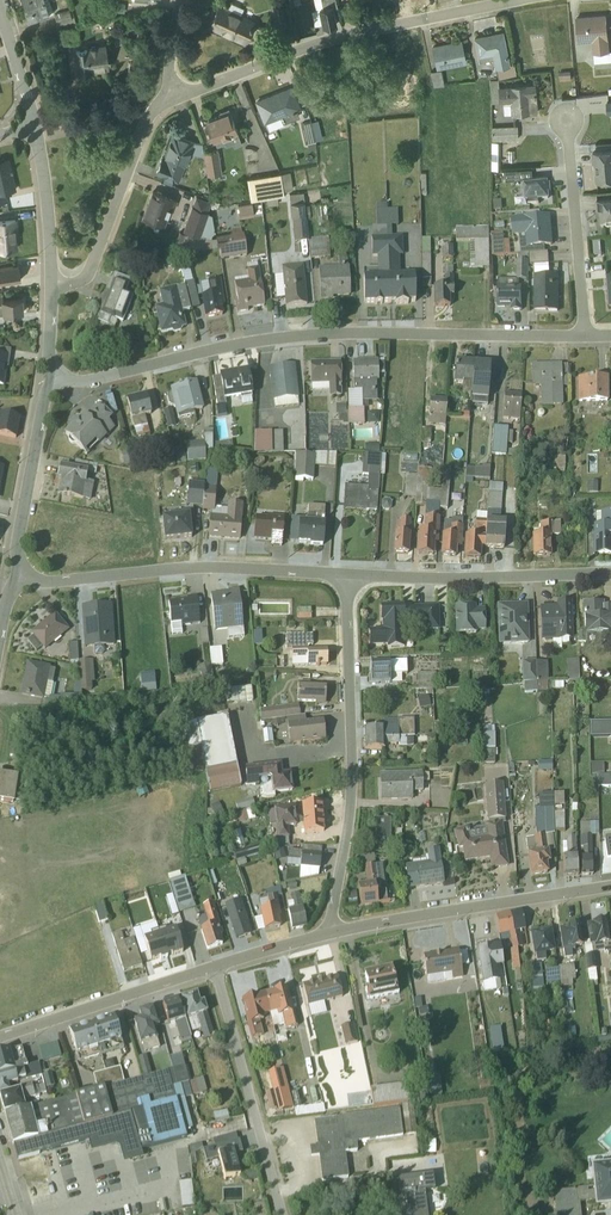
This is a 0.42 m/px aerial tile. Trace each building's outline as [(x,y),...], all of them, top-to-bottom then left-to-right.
[(44,0),(25,6),(30,19),(53,12),(49,0),(45,0),(44,0)] [(210,25),(244,40),(251,24),(238,18),(243,8),(226,0),(219,14),(216,12),(210,25)] [(335,23),(332,7),(338,6),(337,0),(314,0),(315,8),(319,7),(322,26),(335,23)] [(286,23),(282,1),(271,3),(275,24),(286,23)] [(124,3),(116,2),(116,12),(124,12),(124,3)] [(58,23),(74,18),(70,7),(55,12),(58,23)] [(577,17),(579,43),(592,42),(593,53),(594,53),(595,62),(610,61),(610,51),(608,51),(605,15),(577,17)] [(101,26),(112,23),(110,16),(99,19),(101,26)] [(501,32),(474,38),(479,61),(492,59),(494,68),(496,68),(498,78),(516,74),(514,63),(508,65),(501,32)] [(460,40),(432,46),(437,69),(465,63),(460,40)] [(87,49),(76,51),(79,72),(91,70),(91,67),(107,64),(104,42),(86,45),(87,49)] [(439,70),(430,72),(433,86),(442,84),(439,70)] [(570,70),(559,72),(560,81),(571,80),(570,70)] [(536,113),(534,85),(498,89),(497,79),(489,80),(492,103),(502,102),(503,116),(536,113)] [(291,88),(256,101),(265,123),(266,123),(269,130),(284,125),(284,123),(299,117),(296,111),(299,110),(291,88)] [(220,116),(207,121),(217,147),(225,143),(226,146),(232,144),(233,147),(240,144),(228,110),(219,113),(220,116)] [(323,138),(318,120),(300,125),(305,143),(323,138)] [(518,139),(517,126),(490,127),(491,141),(518,139)] [(193,142),(173,135),(164,158),(162,157),(157,171),(179,180),(189,154),(203,156),(203,152),(202,144),(193,142)] [(500,143),(491,143),(490,170),(499,170),(500,143)] [(218,150),(203,152),(203,156),(207,176),(222,174),(218,150)] [(596,181),(610,180),(610,152),(593,153),(593,163),(595,163),(596,181)] [(9,163),(0,165),(0,203),(8,201),(6,192),(15,190),(9,163)] [(532,178),(531,170),(505,172),(505,181),(521,179),(521,188),(522,188),(524,203),(527,202),(527,205),(538,204),(538,200),(547,199),(547,193),(549,193),(548,184),(546,185),(545,176),(532,178)] [(284,190),(293,188),(290,172),(280,173),(284,190)] [(276,195),(284,194),(284,190),(280,173),(247,179),(250,199),(267,197),(276,195)] [(156,192),(152,191),(143,216),(165,224),(170,210),(173,211),(177,199),(156,191),(156,192)] [(303,192),(288,193),(294,244),(308,243),(303,192)] [(278,203),(276,195),(267,197),(267,205),(278,203)] [(211,202),(195,196),(183,230),(199,235),(200,233),(211,236),(214,226),(212,214),(207,212),(211,202)] [(601,229),(610,228),(610,199),(596,201),(597,210),(599,210),(601,229)] [(239,217),(254,215),(252,203),(237,205),(239,217)] [(396,211),(385,212),(386,227),(397,226),(396,211)] [(386,227),(385,212),(375,212),(376,227),(386,227)] [(549,228),(548,218),(524,220),(524,218),(510,219),(512,238),(519,238),(520,255),(528,255),(544,254),(543,247),(549,246),(547,228),(549,228)] [(15,248),(14,231),(16,231),(15,219),(0,221),(0,250),(15,248)] [(489,269),(488,229),(455,229),(456,243),(474,242),(474,263),(468,263),(469,270),(489,269)] [(242,230),(216,235),(221,262),(247,258),(242,230)] [(502,234),(491,235),(491,258),(510,256),(509,242),(503,242),(502,234)] [(385,239),(389,305),(414,303),(413,277),(399,278),(398,257),(403,257),(402,238),(385,239)] [(389,305),(385,239),(370,240),(371,258),(376,258),(377,271),(363,271),(365,306),(389,305)] [(327,240),(309,241),(311,260),(329,259),(327,240)] [(603,255),(601,241),(593,243),(595,257),(603,255)] [(441,247),(442,264),(452,263),(452,247),(441,247)] [(544,254),(528,255),(529,266),(548,265),(547,253),(544,254)] [(420,256),(421,289),(430,289),(430,256),(420,256)] [(517,281),(493,281),(493,303),(497,303),(497,309),(511,309),(511,312),(520,312),(520,287),(519,287),(519,282),(527,282),(528,256),(517,256),(517,281)] [(319,270),(320,300),(330,300),(331,298),(348,297),(346,259),(337,259),(338,268),(319,270)] [(174,272),(176,263),(166,260),(164,265),(167,266),(165,269),(174,272)] [(20,279),(18,265),(0,267),(0,282),(20,279)] [(263,308),(257,266),(246,267),(248,279),(233,281),(236,302),(234,303),(236,315),(247,313),(247,310),(263,308)] [(284,300),(285,308),(306,306),(302,266),(281,268),(282,277),(273,278),(276,300),(284,300)] [(534,267),(534,276),(549,276),(548,267),(534,267)] [(433,309),(449,308),(449,297),(453,297),(452,269),(443,269),(444,288),(432,288),(433,309)] [(130,282),(114,275),(106,296),(108,297),(106,305),(103,304),(95,325),(113,332),(117,322),(122,324),(133,297),(125,294),(130,282)] [(556,278),(535,278),(535,311),(556,311),(556,278)] [(223,306),(219,281),(199,285),(205,320),(221,317),(220,307),(223,306)] [(184,285),(184,286),(190,310),(199,308),(192,283),(184,285)] [(190,310),(184,286),(175,289),(175,288),(158,293),(161,307),(154,309),(160,334),(161,334),(171,332),(173,333),(180,332),(181,329),(182,329),(178,314),(190,310)] [(22,297),(2,299),(2,296),(0,296),(0,313),(23,311),(22,297)] [(377,403),(376,363),(353,364),(353,392),(361,392),(361,403),(377,403)] [(461,399),(470,400),(472,365),(455,364),(454,386),(461,387),(461,399)] [(339,365),(310,366),(310,387),(327,387),(328,399),(340,398),(339,365)] [(489,367),(472,365),(470,400),(469,404),(487,406),(489,367)] [(298,407),(293,367),(269,370),(274,410),(298,407)] [(561,407),(560,368),(531,369),(532,387),(539,386),(540,408),(561,407)] [(247,373),(212,379),(217,407),(216,407),(217,418),(227,417),(224,402),(240,400),(240,401),(251,399),(247,373)] [(577,380),(577,404),(607,404),(607,380),(577,380)] [(195,384),(169,391),(170,395),(167,396),(170,407),(173,406),(176,418),(202,411),(195,384)] [(521,397),(504,396),(502,420),(520,421),(521,397)] [(127,402),(133,429),(147,425),(145,418),(150,417),(145,398),(127,402)] [(446,402),(429,401),(428,426),(444,427),(446,402)] [(337,414),(345,415),(346,406),(338,406),(337,414)] [(85,419),(83,417),(65,435),(68,438),(67,439),(84,456),(96,444),(98,446),(114,430),(108,424),(111,420),(97,407),(85,419)] [(164,410),(169,428),(176,426),(171,408),(164,410)] [(363,412),(347,412),(347,426),(363,426),(363,412)] [(14,439),(19,419),(0,415),(0,436),(14,439)] [(507,429),(493,429),(493,431),(491,450),(491,456),(505,457),(506,444),(512,445),(512,433),(507,433),(507,429)] [(430,446),(431,431),(422,430),(421,446),(430,446)] [(281,435),(254,435),(254,456),(282,455),(281,435)] [(200,449),(183,450),(185,465),(201,463),(200,449)] [(296,456),(295,480),(313,481),(313,468),(333,470),(334,459),(313,457),(296,456)] [(376,512),(381,457),(363,456),(361,477),(369,477),(368,489),(344,487),(342,507),(366,509),(366,511),(376,512)] [(61,479),(58,495),(90,501),(93,484),(85,482),(88,464),(80,463),(79,471),(60,468),(58,478),(61,479)] [(491,466),(475,467),(476,478),(492,478),(491,466)] [(438,512),(440,492),(427,491),(429,474),(418,474),(417,477),(416,501),(415,509),(426,510),(424,533),(420,532),(418,555),(434,556),(438,512)] [(416,501),(417,477),(406,476),(404,500),(416,501)] [(203,488),(203,485),(188,484),(186,507),(201,508),(203,488)] [(597,484),(587,484),(587,495),(597,495),(597,484)] [(505,524),(499,524),(502,486),(488,485),(486,517),(484,549),(503,550),(505,524)] [(216,489),(203,488),(201,508),(201,512),(214,513),(216,489)] [(440,492),(438,512),(446,513),(448,493),(440,492)] [(567,507),(576,506),(576,511),(580,511),(580,522),(587,522),(587,502),(567,502),(567,507)] [(210,518),(209,538),(238,541),(241,505),(227,504),(226,519),(210,518)] [(322,547),(325,508),(308,507),(307,524),(299,524),(298,544),(311,545),(311,546),(322,547)] [(192,539),(190,523),(194,522),(193,512),(169,514),(170,519),(162,519),(164,542),(192,539)] [(593,528),(594,556),(610,555),(610,514),(594,515),(595,527),(593,528)] [(484,549),(486,517),(475,516),(474,538),(465,537),(464,558),(479,559),(480,548),(484,549)] [(254,520),(253,540),(271,542),(270,546),(281,547),(283,519),(267,518),(266,521),(254,520)] [(451,523),(444,523),(442,556),(454,557),(455,548),(458,548),(459,528),(462,528),(462,521),(451,520),(451,523)] [(407,554),(409,521),(399,521),(399,534),(395,534),(393,554),(407,554)] [(538,532),(533,532),(533,557),(549,557),(549,537),(559,537),(559,524),(538,525),(538,532)] [(227,594),(211,595),(214,631),(227,630),(228,639),(244,637),(239,590),(226,591),(227,594)] [(186,601),(168,603),(170,625),(180,624),(181,627),(199,625),(196,597),(186,598),(186,601)] [(577,645),(586,645),(585,637),(592,637),(592,635),(601,635),(602,644),(610,644),(610,606),(603,607),(603,603),(583,604),(584,634),(577,634),(577,645)] [(558,609),(541,609),(542,642),(570,642),(569,604),(558,604),(558,609)] [(113,648),(110,605),(82,608),(85,650),(93,649),(94,654),(96,656),(101,655),(103,654),(103,648),(113,648)] [(527,606),(498,606),(499,646),(528,645),(527,606)] [(475,607),(456,608),(456,636),(477,635),(477,631),(485,631),(484,611),(475,611),(475,607)] [(297,608),(297,620),(311,620),(311,608),(297,608)] [(369,633),(369,646),(387,645),(387,650),(405,649),(404,608),(381,608),(381,621),(384,620),(384,632),(369,633)] [(437,608),(412,609),(413,624),(421,624),(421,632),(437,632),(437,608)] [(45,651),(68,631),(54,614),(31,634),(32,636),(27,641),(36,652),(42,647),(45,651)] [(208,644),(207,630),(198,631),(199,645),(208,644)] [(262,646),(261,632),(253,632),(254,646),(262,646)] [(312,636),(285,637),(286,652),(292,652),(292,668),(318,667),(318,666),(326,666),(326,653),(307,653),(307,647),(312,647),(312,636)] [(76,644),(68,644),(69,662),(77,661),(76,644)] [(223,665),(221,649),(210,650),(211,666),(223,665)] [(92,661),(78,662),(80,682),(81,691),(92,690),(91,683),(94,683),(92,661)] [(578,661),(566,661),(567,682),(579,682),(579,680),(583,680),(582,664),(578,664),(578,661)] [(547,662),(521,663),(522,685),(523,685),(524,694),(550,693),(551,690),(560,690),(560,683),(548,683),(547,662)] [(406,663),(370,664),(371,677),(380,676),(380,684),(390,684),(390,676),(406,675),(406,663)] [(49,668),(28,664),(22,695),(43,699),(44,697),(50,698),(55,671),(49,670),(49,668)] [(418,674),(418,690),(436,690),(435,674),(418,674)] [(81,691),(80,682),(75,683),(74,696),(60,696),(60,707),(75,707),(82,708),(81,691)] [(298,683),(297,702),(325,704),(326,687),(309,686),(309,684),(298,683)] [(251,687),(230,690),(231,704),(252,701),(251,687)] [(428,696),(417,699),(419,709),(430,707),(428,696)] [(271,721),(272,726),(281,725),(280,720),(286,720),(299,718),(297,706),(260,711),(261,723),(271,721)] [(286,720),(289,744),(325,740),(323,722),(305,724),(304,717),(299,718),(286,720)] [(240,787),(226,718),(184,727),(189,751),(200,748),(209,792),(240,787)] [(364,729),(365,739),(413,737),(413,719),(383,720),(384,728),(364,729)] [(589,739),(610,739),(610,723),(589,723),(589,739)] [(272,731),(262,732),(264,745),(273,744),(272,731)] [(495,764),(494,735),(482,734),(483,765),(495,764)] [(413,737),(365,739),(365,746),(365,749),(384,749),(384,745),(398,745),(398,747),(413,747),(413,737)] [(23,746),(11,744),(10,756),(21,758),(23,746)] [(552,761),(537,762),(537,772),(552,772),(552,761)] [(280,764),(244,769),(246,787),(258,786),(258,780),(270,779),(270,783),(260,790),(261,797),(266,799),(274,798),(274,793),(291,791),(290,781),(288,781),(287,775),(282,775),(280,764)] [(603,765),(591,765),(591,775),(603,775),(603,765)] [(421,774),(380,776),(381,801),(412,800),(411,794),(422,793),(421,774)] [(0,776),(0,801),(14,803),(14,801),(19,802),(21,789),(16,788),(18,779),(0,776)] [(592,778),(592,788),(610,787),(610,777),(592,778)] [(464,848),(466,861),(490,858),(492,869),(507,866),(500,825),(505,825),(501,784),(484,786),(487,825),(484,825),(486,837),(471,839),(467,828),(452,833),(459,850),(464,848)] [(551,835),(550,826),(554,826),(554,814),(553,794),(538,795),(538,809),(535,810),(535,828),(536,838),(525,840),(531,876),(546,874),(545,863),(549,863),(545,836),(551,835)] [(223,812),(218,803),(210,807),(215,816),(223,812)] [(293,809),(267,812),(269,826),(275,825),(275,828),(295,826),(293,809)] [(246,812),(236,815),(238,823),(248,821),(246,812)] [(573,813),(554,814),(554,826),(554,832),(573,832),(573,813)] [(392,819),(376,819),(376,845),(391,845),(392,819)] [(592,876),(591,836),(599,836),(598,824),(580,824),(581,876),(592,876)] [(578,876),(575,837),(565,837),(566,843),(562,844),(564,877),(578,876)] [(258,845),(245,850),(248,858),(261,853),(258,845)] [(319,869),(321,848),(302,846),(302,851),(288,850),(287,860),(300,861),(300,867),(319,869)] [(280,858),(285,858),(284,848),(275,850),(277,869),(281,868),(280,858)] [(412,863),(412,866),(405,867),(408,889),(443,884),(440,862),(438,850),(426,852),(426,857),(424,857),(425,861),(412,863)] [(452,880),(450,864),(443,865),(445,882),(452,880)] [(387,903),(381,865),(365,867),(368,886),(358,888),(361,907),(387,903)] [(185,878),(176,881),(185,910),(195,907),(185,878)] [(265,930),(280,927),(278,917),(280,917),(276,898),(281,897),(280,888),(266,891),(268,900),(266,900),(268,909),(260,911),(265,930)] [(296,930),(305,928),(297,895),(290,897),(291,902),(287,903),(289,909),(287,910),(291,928),(295,927),(296,930)] [(139,899),(143,921),(151,920),(147,897),(139,899)] [(250,935),(240,901),(225,906),(236,939),(250,935)] [(103,903),(93,907),(99,924),(109,921),(108,918),(103,903)] [(205,916),(196,920),(208,950),(221,945),(218,937),(222,935),(211,904),(202,907),(205,916)] [(522,911),(508,914),(517,948),(523,947),(520,930),(525,929),(522,911)] [(511,949),(517,948),(508,914),(494,916),(498,935),(508,933),(511,949)] [(609,942),(606,923),(587,926),(591,952),(603,951),(604,954),(607,953),(608,958),(610,958),(610,941),(609,942)] [(158,930),(167,957),(171,955),(172,956),(182,953),(175,930),(166,933),(165,928),(158,930)] [(579,928),(560,930),(564,959),(572,958),(571,952),(574,951),(573,948),(582,947),(579,928)] [(534,953),(535,953),(537,962),(545,961),(544,954),(554,952),(550,931),(531,934),(534,953)] [(124,943),(121,933),(111,937),(123,972),(141,966),(132,940),(124,943)] [(499,945),(478,948),(483,984),(501,981),(499,967),(502,966),(499,945)] [(458,952),(423,957),(428,984),(444,982),(443,976),(451,975),(452,981),(462,979),(458,952)] [(593,956),(585,957),(589,983),(597,982),(593,956)] [(543,994),(540,965),(530,966),(532,979),(534,995),(543,994)] [(571,968),(558,970),(560,986),(574,984),(571,968)] [(364,989),(367,1000),(398,993),(396,982),(393,983),(390,969),(364,975),(367,988),(364,989)] [(302,986),(308,1007),(342,998),(337,977),(302,986)] [(285,988),(264,995),(270,1016),(274,1027),(284,1024),(286,1030),(296,1027),(285,988)] [(196,995),(179,1000),(190,1033),(201,1030),(204,1040),(214,1037),(203,1003),(199,1004),(196,995)] [(259,1019),(270,1016),(264,995),(255,997),(257,1002),(248,1005),(250,1012),(244,1013),(252,1039),(263,1036),(259,1019)] [(192,1039),(190,1033),(179,1000),(162,1005),(168,1026),(174,1024),(180,1042),(192,1039)] [(154,1007),(139,1012),(141,1018),(133,1021),(143,1052),(159,1046),(153,1028),(160,1026),(154,1007)] [(69,1033),(79,1063),(123,1049),(113,1019),(69,1033)] [(357,1043),(353,1025),(341,1027),(346,1045),(357,1043)] [(56,1043),(38,1048),(42,1062),(60,1058),(56,1043)] [(26,1067),(21,1046),(0,1052),(0,1074),(26,1067)] [(171,1054),(174,1064),(185,1061),(183,1051),(171,1054)] [(152,1075),(146,1056),(137,1058),(143,1077),(152,1075)] [(0,1074),(0,1095),(10,1093),(9,1086),(41,1077),(38,1064),(26,1067),(0,1074)] [(188,1082),(184,1067),(173,1070),(176,1085),(188,1082)] [(97,1090),(124,1083),(119,1068),(93,1075),(97,1090)] [(184,1099),(193,1097),(188,1082),(176,1085),(173,1070),(4,1115),(12,1145),(17,1160),(68,1146),(89,1141),(93,1152),(116,1146),(121,1149),(124,1164),(142,1159),(140,1153),(186,1140),(184,1130),(192,1128),(184,1099)] [(50,1071),(42,1074),(46,1086),(53,1083),(50,1071)] [(202,1078),(188,1082),(192,1095),(206,1091),(202,1078)] [(0,1095),(0,1098),(2,1105),(4,1112),(29,1105),(27,1098),(46,1094),(43,1084),(10,1093),(0,1095)] [(407,1084),(371,1089),(374,1106),(409,1101),(407,1084)] [(273,1092),(265,1094),(270,1110),(277,1107),(273,1092)] [(319,1093),(311,1095),(314,1107),(322,1105),(319,1093)] [(347,1179),(344,1153),(357,1151),(356,1143),(402,1137),(402,1131),(405,1131),(406,1136),(418,1134),(413,1102),(401,1104),(402,1110),(316,1121),(324,1182),(347,1179)] [(227,1112),(213,1115),(215,1122),(229,1119),(227,1112)] [(239,1141),(202,1151),(205,1162),(217,1159),(223,1180),(239,1176),(233,1155),(242,1153),(239,1141)] [(596,1209),(610,1207),(610,1165),(591,1167),(592,1188),(556,1191),(558,1214),(581,1214),(580,1201),(596,1200),(596,1209)] [(424,1192),(434,1190),(432,1175),(396,1179),(398,1195),(405,1194),(408,1213),(407,1214),(427,1214),(424,1192)] [(194,1206),(191,1181),(178,1182),(181,1208),(194,1206)]
